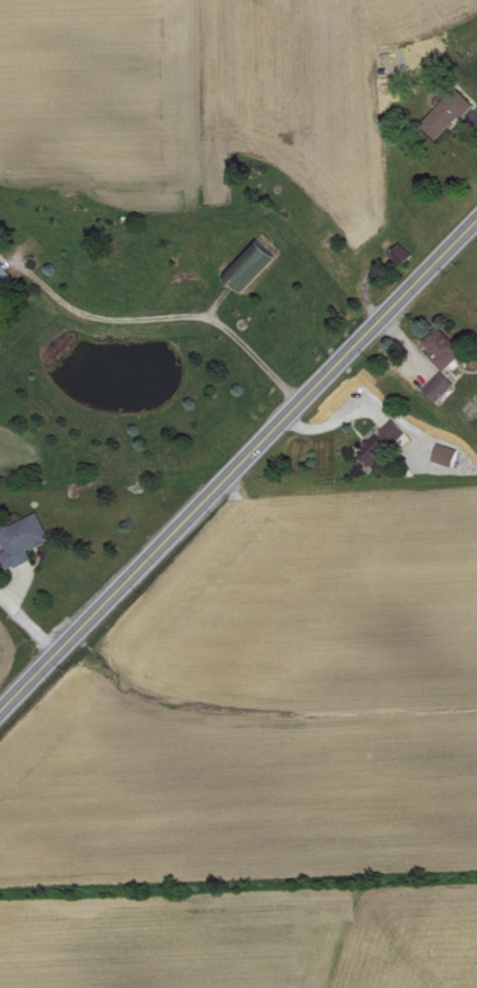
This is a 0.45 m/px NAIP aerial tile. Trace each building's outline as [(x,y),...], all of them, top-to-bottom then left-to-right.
[(445,144),(476,110),(476,104),(463,90),(428,127),(445,144)] [(284,260),(264,241),(231,277),(250,295),(284,260)] [(420,258),(408,246),(397,257),(409,269),(420,258)] [(22,282),(5,259),(0,263),(0,298),(22,282)] [(471,354),(445,328),(430,345),(444,359),(440,363),(451,374),(471,354)] [(462,387),(448,374),(430,393),(443,407),(462,387)] [(412,435),(399,422),(386,434),(399,448),(412,435)] [(363,454),(377,469),(397,451),(382,436),(363,454)] [(439,464),(461,470),(465,454),(444,448),(439,464)] [(40,563),(36,553),(58,544),(46,515),(4,532),(8,540),(0,543),(0,546),(4,555),(7,553),(15,574),(40,563)]
